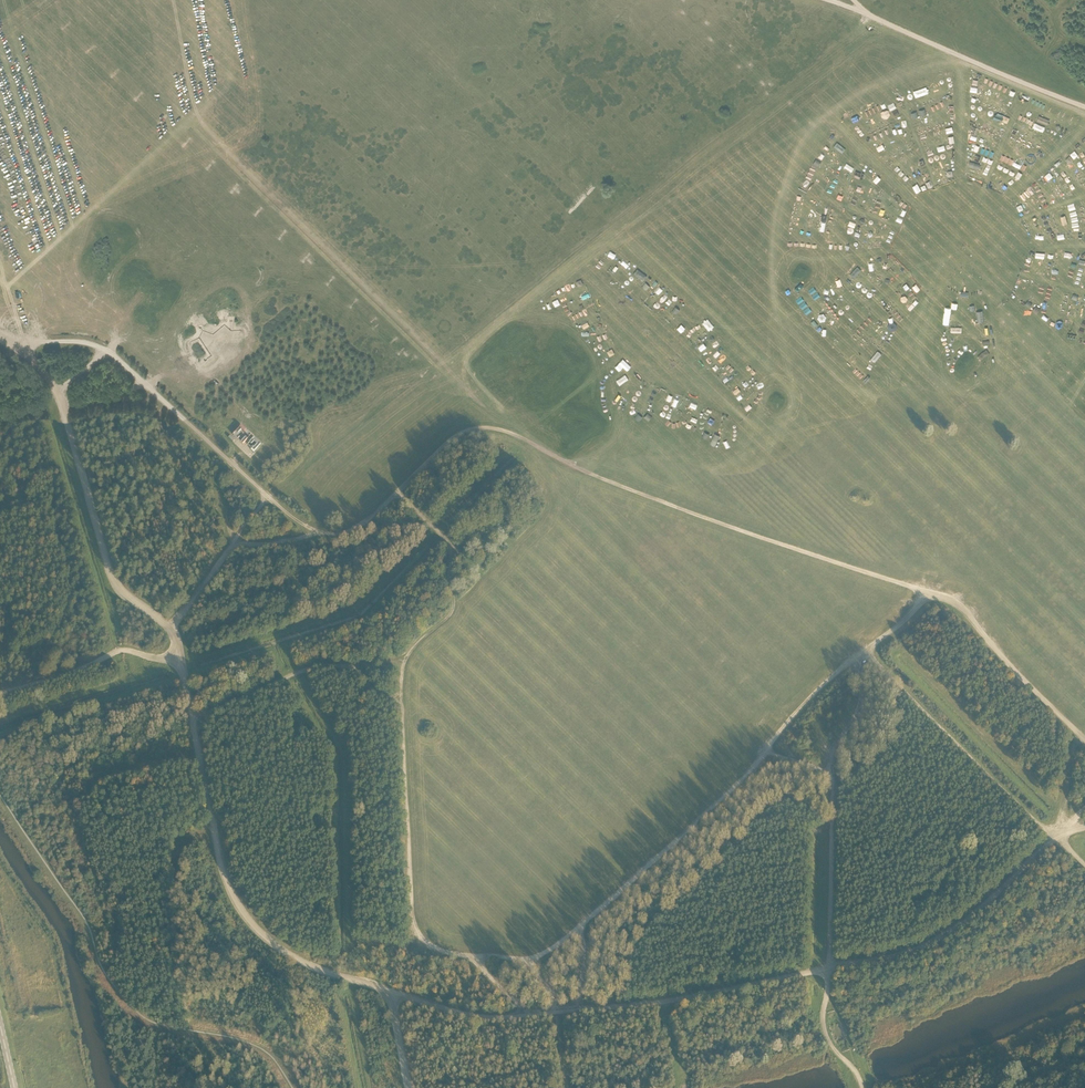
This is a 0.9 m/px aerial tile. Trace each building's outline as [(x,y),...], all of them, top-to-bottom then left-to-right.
[(251,435),(248,432),(249,430),(244,425),(236,433),(245,441),(251,435)]
